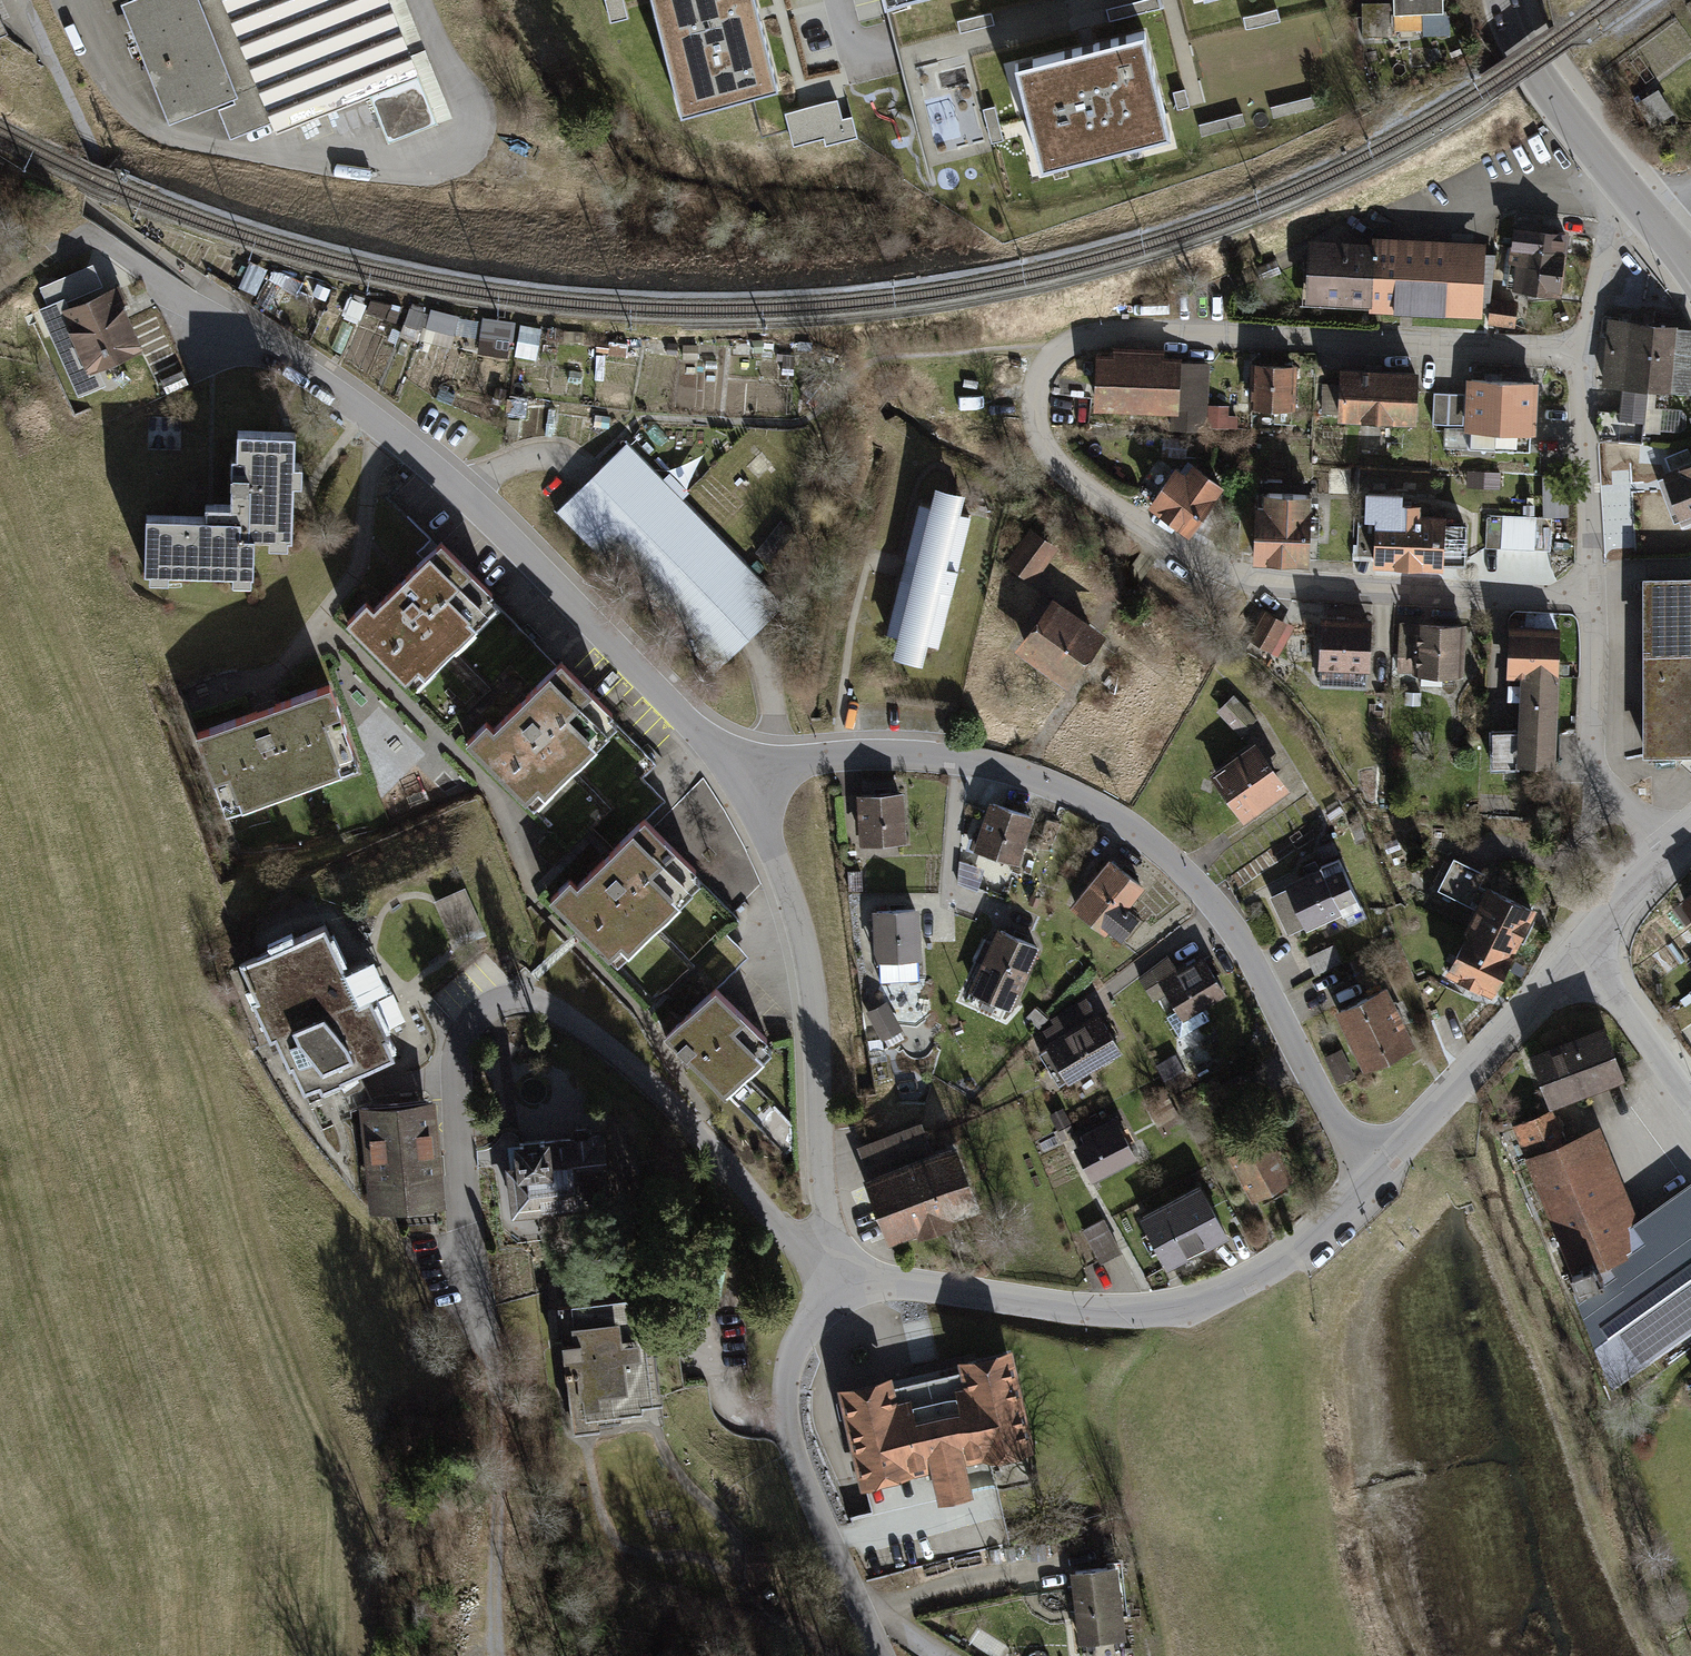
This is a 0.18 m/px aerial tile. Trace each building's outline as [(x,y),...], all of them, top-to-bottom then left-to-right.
[(117,0),(165,119),(215,99),(233,144),(361,92),(381,142),(437,119),(389,0),(118,0),(117,0)] [(609,20),(626,16),(622,0),(604,0),(609,20)] [(682,114),(778,90),(761,24),(756,0),(653,0),(682,114)] [(1107,5),(1111,17),(1163,4),(1162,0),(1126,0),(1107,5)] [(1395,2),(1395,10),(1445,9),(1445,0),(1395,0),(1395,2)] [(1395,10),(1395,2),(1363,2),(1363,37),(1396,36),(1396,29),(1423,29),(1423,35),(1451,35),(1450,13),(1445,13),(1445,9),(1395,10)] [(1278,5),(1243,15),(1246,25),(1281,16),(1278,5)] [(991,10),(958,19),(961,31),(995,22),(991,10)] [(1087,45),(1018,64),(1044,161),(1171,127),(1145,30),(1087,45)] [(1185,88),(1173,91),(1178,107),(1189,103),(1185,88)] [(1658,90),(1637,103),(1652,127),(1673,113),(1658,90)] [(1272,105),(1274,115),(1318,104),(1315,93),(1272,105)] [(836,99),(785,113),(794,147),(823,139),(826,149),(860,140),(854,118),(842,121),(836,99)] [(996,107),(984,110),(993,142),(1004,138),(996,107)] [(1200,123),(1203,134),(1247,122),(1244,112),(1200,123)] [(1516,225),(1513,246),(1568,253),(1571,232),(1516,225)] [(1310,238),(1307,302),(1369,305),(1369,311),(1406,313),(1483,317),(1487,243),(1378,238),(1378,242),(1310,238)] [(1509,260),(1511,261),(1566,268),(1568,253),(1513,246),(1511,246),(1509,260)] [(238,279),(255,285),(265,257),(248,251),(238,279)] [(1511,261),(1508,287),(1562,294),(1566,268),(1511,261)] [(53,278),(35,286),(43,306),(61,298),(53,278)] [(121,287),(61,311),(87,372),(146,347),(121,287)] [(476,327),(479,309),(406,297),(400,329),(454,338),(457,324),(476,327)] [(1519,302),(1492,299),(1490,324),(1516,327),(1519,302)] [(508,347),(513,311),(482,307),(476,343),(508,347)] [(519,313),(513,345),(536,349),(542,317),(519,313)] [(1658,321),(1610,316),(1604,383),(1624,385),(1620,421),(1647,424),(1651,387),(1658,321)] [(1658,321),(1651,387),(1690,391),(1690,325),(1658,321)] [(1181,362),(1181,358),(1096,354),(1094,408),(1179,412),(1181,362)] [(1210,363),(1181,362),(1179,412),(1178,425),(1207,426),(1208,404),(1210,363)] [(1294,363),(1252,362),(1250,405),(1292,407),(1294,363)] [(1419,420),(1421,368),(1342,365),(1339,417),(1419,420)] [(109,375),(92,382),(100,402),(117,395),(109,375)] [(1537,431),(1539,380),(1468,377),(1466,428),(1537,431)] [(1465,394),(1434,392),(1432,421),(1463,423),(1465,394)] [(1229,405),(1208,404),(1207,426),(1237,428),(1238,416),(1228,415),(1229,405)] [(199,514),(140,513),(139,569),(144,569),(144,577),(162,578),(162,569),(228,571),(228,579),(247,580),(249,535),(264,535),(264,544),(282,544),(282,536),(287,536),(288,480),(298,480),(299,460),(289,459),(290,430),(232,428),(232,454),(226,454),(225,501),(200,501),(199,514)] [(1643,444),(1608,443),(1608,464),(1644,460),(1643,444)] [(626,444),(555,514),(711,672),(781,602),(626,444)] [(1664,470),(1683,521),(1690,519),(1690,459),(1664,470)] [(1174,464),(1146,503),(1189,534),(1225,483),(1194,461),(1186,472),(1174,464)] [(1569,475),(1544,476),(1544,516),(1570,515),(1569,475)] [(963,492),(934,485),(928,505),(918,503),(902,565),(885,632),(897,635),(891,656),(921,663),(927,642),(939,645),(972,515),(958,512),(963,492)] [(1313,491),(1266,489),(1265,503),(1257,503),(1255,558),(1311,561),(1313,491)] [(1403,491),(1369,489),(1367,517),(1359,516),(1357,556),(1375,557),(1375,565),(1445,568),(1447,515),(1421,514),(1422,502),(1403,501),(1403,491)] [(1551,517),(1487,515),(1485,547),(1549,550),(1551,517)] [(1030,528),(1006,562),(1033,582),(1058,547),(1030,528)] [(363,600),(343,620),(412,687),(494,603),(486,595),(490,590),(438,540),(371,608),(363,600)] [(1646,577),(1646,755),(1690,755),(1690,577),(1646,577)] [(1054,597),(1017,648),(1069,686),(1106,634),(1054,597)] [(1263,608),(1247,638),(1278,656),(1295,626),(1263,608)] [(1399,620),(1397,671),(1460,675),(1462,624),(1399,620)] [(1323,623),(1321,667),(1371,670),(1373,625),(1323,623)] [(1523,674),(1561,676),(1563,633),(1511,631),(1508,701),(1522,702),(1523,674)] [(483,720),(463,741),(531,807),(612,724),(605,717),(610,711),(558,660),(520,698),(492,728),(483,720)] [(1561,676),(1523,674),(1522,702),(1521,730),(1490,731),(1493,767),(1519,764),(1558,765),(1561,676)] [(326,684),(192,733),(221,810),(355,761),(326,684)] [(1422,692),(1406,691),(1405,704),(1421,705),(1422,692)] [(1257,720),(1234,696),(1218,711),(1241,735),(1257,720)] [(1256,741),(1209,773),(1243,821),(1289,789),(1256,741)] [(903,791),(856,795),(860,844),(907,840),(903,791)] [(989,801),(974,848),(1020,863),(1035,815),(989,801)] [(576,884),(569,876),(547,899),(578,930),(615,965),(698,881),(690,872),(694,868),(642,817),(608,851),(576,884)] [(1322,868),(1286,885),(1287,888),(1305,926),(1307,929),(1342,913),(1344,916),(1363,907),(1339,857),(1321,865),(1322,868)] [(1110,858),(1072,907),(1107,934),(1110,930),(1124,941),(1142,918),(1130,909),(1147,886),(1110,858)] [(1455,858),(1440,889),(1478,908),(1487,889),(1480,886),(1486,873),(1455,858)] [(985,868),(961,860),(958,884),(978,892),(985,868)] [(463,887),(434,900),(454,946),(483,933),(463,887)] [(1478,908),(1467,932),(1515,955),(1536,910),(1488,887),(1487,889),(1478,908)] [(1305,926),(1287,888),(1270,896),(1288,934),(1305,926)] [(1679,902),(1690,918),(1690,892),(1679,902)] [(1032,894),(1028,903),(1037,907),(1040,898),(1032,894)] [(919,909),(871,912),(874,961),(922,959),(919,909)] [(322,926),(237,965),(253,1001),(249,1002),(268,1044),(273,1042),(287,1071),(291,1069),(302,1094),(317,1088),(319,1092),(341,1082),(339,1079),(349,1075),(391,1056),(382,1037),(386,1035),(368,996),(357,1001),(342,970),(322,926)] [(998,926),(970,990),(1013,1009),(1041,945),(998,926)] [(1467,932),(1448,974),(1493,997),(1515,955),(1467,932)] [(1335,944),(1308,957),(1317,975),(1344,962),(1335,944)] [(1170,957),(1137,977),(1153,1003),(1167,995),(1183,1021),(1225,995),(1200,952),(1175,967),(1170,957)] [(364,959),(342,970),(357,1001),(368,996),(390,988),(364,959)] [(714,985),(662,1038),(724,1098),(763,1058),(733,1029),(746,1016),(714,985)] [(1388,991),(1343,1013),(1367,1065),(1414,1043),(1403,1022),(1396,1007),(1388,991)] [(1043,1029),(1050,1041),(1096,1014),(1086,997),(1050,1018),(1053,1024),(1043,1029)] [(902,1030),(887,1002),(867,1013),(882,1041),(902,1030)] [(1034,1008),(1026,1016),(1039,1028),(1047,1020),(1034,1008)] [(1050,1041),(1045,1045),(1068,1083),(1123,1051),(1100,1012),(1096,1014),(1050,1041)] [(1616,1027),(1539,1055),(1558,1108),(1636,1080),(1616,1027)] [(1342,1049),(1325,1056),(1339,1084),(1355,1077),(1342,1049)] [(1180,1064),(1161,1074),(1172,1094),(1191,1084),(1180,1064)] [(1194,1086),(1173,1097),(1181,1111),(1202,1099),(1194,1086)] [(1167,1094),(1146,1105),(1163,1137),(1171,1132),(1169,1127),(1181,1120),(1167,1094)] [(434,1100),(359,1107),(368,1214),(444,1207),(434,1100)] [(1063,1108),(1050,1115),(1058,1130),(1071,1123),(1063,1108)] [(1085,1142),(1076,1147),(1094,1180),(1138,1157),(1115,1115),(1080,1134),(1085,1142)] [(858,1147),(869,1176),(933,1152),(921,1122),(858,1147)] [(1071,1125),(1059,1132),(1064,1141),(1076,1134),(1071,1125)] [(600,1132),(517,1142),(518,1155),(519,1164),(510,1165),(515,1211),(608,1201),(600,1132)] [(1273,1135),(1230,1155),(1251,1199),(1295,1179),(1273,1135)] [(1586,1138),(1535,1158),(1577,1271),(1627,1236),(1586,1138)] [(869,1176),(862,1179),(888,1244),(915,1233),(919,1238),(958,1223),(956,1219),(982,1208),(956,1142),(933,1152),(869,1176)] [(1202,1185),(1140,1217),(1168,1269),(1229,1236),(1202,1185)] [(1574,1274),(1614,1368),(1690,1315),(1690,1192),(1627,1236),(1577,1271),(1574,1274)] [(1104,1219),(1083,1230),(1101,1263),(1122,1252),(1104,1219)] [(592,1302),(556,1307),(571,1434),(600,1430),(599,1422),(620,1420),(619,1413),(640,1411),(639,1404),(645,1403),(660,1401),(648,1296),(592,1302)] [(892,1376),(836,1388),(859,1491),(927,1475),(934,1508),(975,1498),(968,1465),(991,1460),(1034,1451),(1011,1350),(958,1362),(960,1372),(932,1378),(894,1386),(892,1376)] [(1044,1543),(1030,1545),(1031,1560),(1046,1558),(1044,1543)] [(1118,1567),(1070,1572),(1078,1645),(1126,1640),(1118,1567)]
